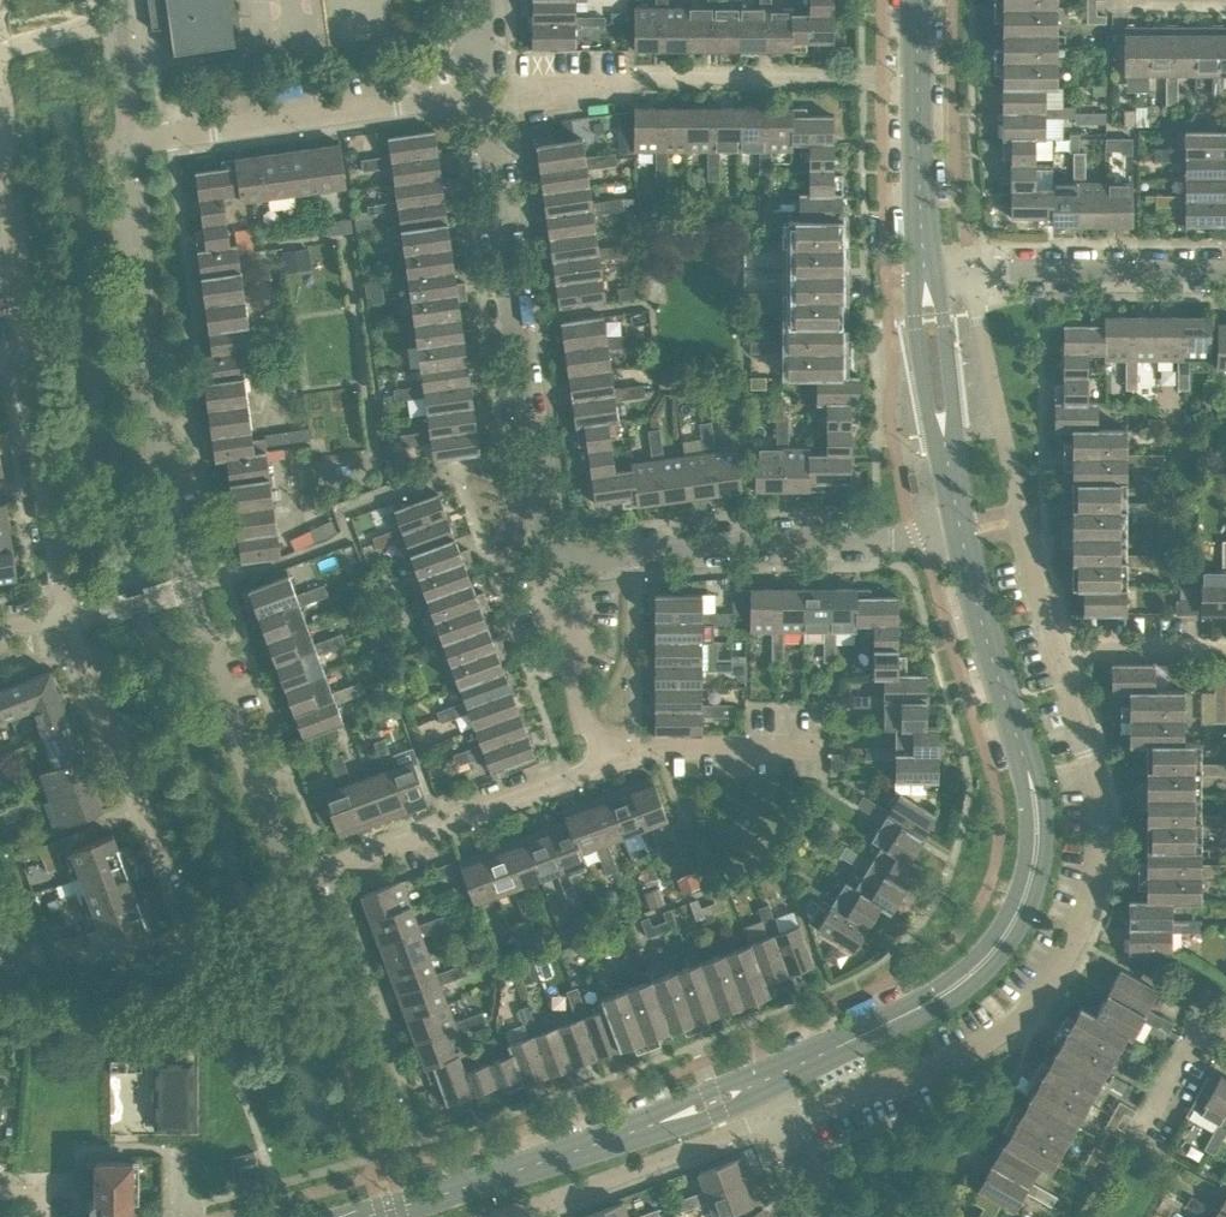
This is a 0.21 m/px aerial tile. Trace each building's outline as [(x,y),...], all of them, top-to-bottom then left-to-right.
[(152,29),(170,27),(174,52),(174,53),(235,45),(235,43),(229,0),(148,0),(152,29)] [(575,50),(575,28),(590,28),(590,17),(575,17),(575,0),(533,0),(533,50),(575,50)] [(667,7),(667,0),(656,0),(656,7),(634,7),(634,50),(662,50),(662,7),(667,7)] [(687,7),(688,50),(715,50),(715,7),(719,7),(719,0),(708,0),(708,7),(687,7)] [(740,7),(740,50),(766,50),(766,7),(771,7),(771,0),(760,0),(760,7),(740,7)] [(809,13),(834,13),(834,0),(809,0),(809,13)] [(1054,225),(1054,188),(1052,188),(1035,188),(1035,139),(1045,139),(1045,118),(1060,118),(1060,106),(1045,106),(1045,87),(1057,88),(1057,35),(1057,0),(994,0),(994,16),(1002,16),(1002,51),(994,51),(994,69),(1002,69),(1002,157),(1011,157),(1011,217),(1038,217),(1038,225),(1054,225)] [(1106,23),(1106,15),(1096,15),(1096,0),(1087,0),(1087,23),(1106,23)] [(687,7),(667,7),(662,7),(662,50),(688,50),(687,7)] [(740,7),(719,7),(715,7),(715,50),(740,50),(740,7)] [(793,7),(771,7),(766,7),(766,50),(793,50),(793,13),(793,7)] [(809,13),(793,13),(793,50),(807,50),(807,42),(834,42),(834,13),(809,13)] [(590,17),(590,28),(605,28),(605,17),(590,17)] [(1124,74),(1148,74),(1148,27),(1124,27),(1124,74)] [(1148,74),(1166,74),(1172,74),(1172,27),(1148,27),(1148,74)] [(1177,74),(1195,74),(1195,27),(1172,27),(1172,74),(1166,74),(1166,89),(1177,89),(1177,74)] [(1195,74),(1212,74),(1218,74),(1217,27),(1195,27),(1195,74)] [(1212,74),(1212,89),(1224,89),(1224,74),(1225,74),(1225,27),(1217,27),(1218,74),(1212,74)] [(1177,89),(1166,89),(1166,104),(1177,104),(1177,89)] [(1224,89),(1212,89),(1212,104),(1223,104),(1224,89)] [(1060,106),(1060,118),(1075,118),(1075,106),(1060,106)] [(667,165),(667,150),(661,150),(660,107),(634,107),(634,114),(634,150),(656,150),(656,165),(667,165)] [(667,150),(688,150),(688,107),(660,107),(661,150),(667,150)] [(719,165),(719,150),(713,150),(713,107),(688,107),(688,150),(708,150),(708,165),(719,165)] [(719,150),(739,150),(740,107),(713,107),(713,150),(719,150)] [(771,165),(771,150),(765,150),(765,107),(740,107),(739,150),(759,150),(759,165),(771,165)] [(810,453),(810,490),(823,490),(823,482),(851,482),(851,423),(859,423),(859,376),(842,376),(842,360),(851,360),(851,343),(842,343),(842,329),(842,285),(851,285),(851,259),(842,259),(842,175),(833,175),(833,115),(806,115),(806,107),(791,107),(792,150),(793,150),(793,144),(809,144),(809,193),(799,193),(799,219),(788,219),(788,241),(773,241),(773,252),(788,252),(788,292),(773,292),(773,304),(788,304),(788,329),(788,341),(750,341),(750,352),(788,353),(788,378),(817,378),(816,404),(827,404),(827,453),(810,453)] [(771,150),(792,150),(791,107),(765,107),(765,150),(771,150)] [(1124,125),(1136,125),(1136,110),(1124,110),(1124,125)] [(1091,113),(1091,122),(1105,122),(1105,113),(1091,113)] [(634,150),(634,114),(620,114),(620,150),(634,150)] [(378,169),(392,167),(391,161),(438,154),(435,130),(388,137),(391,155),(376,157),(378,169)] [(1185,149),(1185,154),(1225,154),(1225,130),(1185,130),(1185,149)] [(536,145),(540,169),(587,163),(587,157),(587,156),(584,138),(536,145)] [(1121,154),(1132,154),(1133,154),(1133,138),(1121,138),(1121,154)] [(340,143),(264,154),(271,196),(294,193),(346,186),(340,143)] [(1155,160),(1170,160),(1170,149),(1155,149),(1155,160)] [(1185,177),(1225,178),(1225,154),(1185,154),(1185,149),(1170,149),(1170,160),(1185,160),(1185,177)] [(1073,167),(1085,167),(1085,152),(1073,152),(1073,167)] [(615,153),(600,155),(602,166),(617,164),(615,153)] [(204,230),(227,226),(223,196),(240,194),(241,200),(263,197),(271,196),(264,154),(221,160),(222,168),(195,171),(204,230)] [(392,167),(395,183),(441,176),(438,154),(391,161),(392,167)] [(602,166),(600,155),(587,156),(587,157),(587,163),(588,168),(602,166)] [(378,169),(376,157),(361,159),(363,171),(378,169)] [(590,185),(588,168),(587,163),(540,169),(543,191),(590,185)] [(667,165),(656,165),(656,180),(667,180),(667,165)] [(719,165),(708,165),(708,180),(719,180),(719,165)] [(771,165),(759,165),(759,180),(771,180),(771,165)] [(1079,225),(1105,225),(1105,182),(1085,182),(1085,167),(1073,167),(1073,182),(1079,182),(1079,225)] [(384,214),(399,212),(398,207),(445,200),(441,176),(395,183),(397,201),(382,203),(384,214)] [(1185,195),(1185,201),(1225,201),(1225,178),(1185,177),(1185,195)] [(1054,225),(1079,225),(1079,182),(1073,182),(1052,182),(1052,188),(1054,188),(1054,225)] [(1105,182),(1105,225),(1132,225),(1133,182),(1105,182)] [(543,191),(546,217),(594,210),(593,204),(593,202),(590,185),(543,191)] [(1156,207),(1170,207),(1170,195),(1156,195),(1156,207)] [(1185,195),(1170,195),(1170,207),(1185,207),(1185,225),(1225,225),(1225,201),(1185,201),(1185,195)] [(607,200),(608,211),(623,209),(622,198),(607,200)] [(399,212),(401,231),(448,224),(445,200),(398,207),(399,212)] [(594,213),(608,211),(607,200),(593,202),(593,204),(594,210),(594,213)] [(384,214),(382,203),(368,205),(369,216),(384,214)] [(744,209),(744,220),(759,220),(760,209),(744,209)] [(597,234),(594,213),(594,210),(546,217),(550,241),(597,234)] [(340,232),(351,230),(349,219),(338,221),(340,232)] [(338,221),(338,220),(326,222),(328,233),(340,232),(338,221)] [(401,231),(408,275),(454,269),(452,254),(461,253),(458,236),(450,237),(448,224),(401,231)] [(195,231),(212,354),(252,348),(237,244),(230,245),(227,226),(204,230),(195,231)] [(550,241),(553,264),(600,257),(599,251),(599,248),(597,234),(550,241)] [(758,252),(773,252),(773,241),(758,241),(758,252)] [(613,246),(615,257),(629,255),(628,244),(613,246)] [(600,257),(600,259),(615,257),(613,246),(599,248),(599,251),(600,257)] [(285,254),(287,272),(310,269),(308,251),(285,254)] [(603,280),(600,259),(600,257),(553,264),(556,287),(603,280)] [(408,275),(414,323),(461,317),(459,300),(467,299),(465,282),(456,283),(454,269),(408,275)] [(369,302),(382,301),(379,280),(366,282),(369,302)] [(603,280),(556,287),(559,307),(606,301),(603,280)] [(617,288),(619,299),(635,297),(633,286),(617,288)] [(773,304),(773,292),(758,292),(758,304),(773,304)] [(561,322),(565,348),(607,342),(606,337),(603,316),(561,322)] [(1105,359),(1105,316),(1091,316),(1091,324),(1064,324),(1064,384),(1055,384),(1055,430),(1073,430),(1072,446),(1064,446),(1064,463),(1072,463),(1072,473),(1072,476),(1072,480),(1072,521),(1063,521),(1063,547),(1072,547),(1072,587),(1084,587),(1084,613),(1126,613),(1126,567),(1141,567),(1141,555),(1126,555),(1126,515),(1141,515),(1141,503),(1126,503),(1126,476),(1126,465),(1164,465),(1164,454),(1126,454),(1127,427),(1098,427),(1098,401),(1088,401),(1088,353),(1105,353),(1105,359)] [(1132,317),(1105,316),(1105,359),(1126,359),(1132,359),(1132,317)] [(414,323),(421,368),(467,361),(465,347),(474,345),(471,328),(463,330),(461,317),(414,323)] [(1158,317),(1132,317),(1132,359),(1126,359),(1126,374),(1137,374),(1138,359),(1157,359),(1158,317)] [(1183,317),(1158,317),(1157,359),(1178,359),(1184,359),(1183,317)] [(1211,317),(1183,317),(1184,359),(1178,359),(1178,374),(1189,374),(1189,359),(1211,359),(1211,317)] [(1225,366),(1225,324),(1218,323),(1216,366),(1225,366)] [(621,335),(623,347),(637,344),(636,333),(621,335)] [(565,348),(568,375),(611,369),(608,349),(623,347),(621,335),(606,337),(607,342),(565,348)] [(216,461),(227,459),(266,454),(264,437),(253,439),(248,403),(241,352),(252,351),(252,348),(212,354),(201,355),(216,461)] [(421,368),(423,385),(424,390),(470,384),(467,361),(421,368)] [(568,375),(572,401),(614,395),(614,389),(611,369),(568,375)] [(1137,374),(1126,374),(1126,389),(1137,389),(1137,374)] [(1189,374),(1178,374),(1178,389),(1189,389),(1189,374)] [(750,389),(766,389),(766,377),(750,377),(750,389)] [(424,396),(427,413),(474,406),(470,384),(424,390),(423,385),(408,387),(410,398),(424,396)] [(628,386),(630,398),(645,396),(643,384),(628,386)] [(572,401),(576,426),(618,420),(615,400),(630,398),(628,386),(614,389),(614,395),(572,401)] [(410,398),(408,387),(393,389),(395,400),(410,398)] [(427,413),(429,430),(430,436),(477,429),(474,406),(427,413)] [(777,432),(788,432),(788,417),(777,417),(777,432)] [(1148,430),(1164,430),(1164,419),(1148,419),(1148,430)] [(587,444),(592,477),(615,473),(615,471),(608,423),(618,421),(618,420),(576,426),(578,445),(587,444)] [(699,423),(701,438),(713,436),(711,422),(699,423)] [(308,427),(264,433),(266,444),(310,438),(308,427)] [(9,449),(9,447),(8,443),(6,429),(0,430),(0,450),(9,449)] [(430,436),(429,430),(415,432),(416,444),(431,442),(434,460),(480,454),(477,429),(430,436)] [(648,430),(650,445),(661,443),(659,429),(648,430)] [(416,444),(415,432),(400,435),(402,446),(416,444)] [(810,490),(810,453),(810,447),(788,447),(788,432),(777,432),(777,447),(783,447),(782,490),(810,490)] [(701,438),(704,453),(710,452),(716,494),(742,490),(736,448),(715,451),(713,436),(701,438)] [(650,445),(652,460),(658,459),(663,501),(690,498),(683,455),(663,458),(661,443),(650,445)] [(755,490),(782,490),(783,447),(777,447),(755,447),(755,490)] [(710,452),(704,453),(683,455),(690,498),(716,494),(710,452)] [(266,454),(227,459),(241,562),(281,556),(281,555),(266,454)] [(631,463),(632,469),(637,505),(663,501),(658,459),(652,460),(631,463)] [(615,473),(592,477),(595,503),(622,499),(623,507),(637,505),(632,469),(615,471),(615,473)] [(391,543),(405,538),(402,532),(447,516),(438,493),(394,509),(401,527),(387,532),(391,543)] [(12,548),(5,502),(0,503),(0,550),(12,548)] [(1141,503),(1141,515),(1156,515),(1156,503),(1141,503)] [(402,532),(405,538),(411,554),(455,539),(447,516),(402,532)] [(331,519),(309,529),(315,541),(337,530),(331,519)] [(391,543),(387,532),(373,537),(377,548),(391,543)] [(411,554),(426,597),(471,581),(466,567),(474,564),(468,548),(460,551),(455,539),(411,554)] [(17,577),(12,548),(0,550),(0,580),(17,577)] [(1141,555),(1141,567),(1156,567),(1156,555),(1141,555)] [(1222,555),(1222,570),(1201,570),(1201,613),(1225,613),(1225,555),(1222,555)] [(248,589),(258,615),(298,600),(300,605),(314,600),(310,589),(296,595),(289,574),(248,589)] [(426,597),(443,641),(487,625),(482,611),(490,608),(484,591),(476,594),(471,581),(426,597)] [(310,589),(314,600),(328,595),(324,584),(310,589)] [(1180,588),(1180,599),(1196,599),(1196,587),(1180,588)] [(750,631),(772,631),(778,631),(777,588),(750,588),(750,598),(750,616),(750,631)] [(783,631),(804,631),(804,588),(777,588),(778,631),(772,631),(772,646),(783,646),(783,631)] [(804,642),(824,642),(824,631),(829,631),(829,588),(804,588),(804,631),(804,642)] [(857,625),(857,588),(829,588),(829,631),(824,631),(824,642),(824,646),(835,646),(835,631),(857,631),(857,625)] [(857,625),(873,625),(898,625),(898,596),(870,596),(870,588),(857,588),(857,625)] [(655,593),(655,618),(702,618),(702,624),(714,624),(717,624),(717,612),(716,612),(716,593),(655,593)] [(733,616),(750,616),(750,598),(733,598),(733,616)] [(1176,599),(1176,614),(1196,613),(1196,599),(1180,599),(1176,599)] [(258,615),(267,639),(307,624),(300,605),(298,600),(258,615)] [(732,612),(717,612),(717,624),(732,624),(732,612)] [(655,618),(655,641),(702,641),(714,641),(714,624),(702,624),(702,618),(655,618)] [(267,639),(276,663),(316,649),(318,654),(332,649),(328,638),(314,643),(307,624),(267,639)] [(443,641),(459,685),(503,668),(498,655),(506,652),(500,636),(492,639),(487,625),(443,641)] [(873,625),(873,674),(906,674),(906,655),(898,655),(898,625),(873,625)] [(328,638),(332,649),(346,644),(342,633),(328,638)] [(655,641),(655,663),(702,664),(702,670),(717,670),(717,658),(702,658),(702,641),(655,641)] [(783,646),(772,646),(772,661),(783,661),(783,646)] [(824,661),(830,661),(835,661),(835,646),(824,646),(824,661)] [(276,663),(285,688),(325,673),(318,654),(316,649),(276,663)] [(717,658),(717,670),(732,670),(732,658),(717,658)] [(655,663),(655,687),(702,687),(702,670),(702,664),(655,663)] [(1154,664),(1112,664),(1112,693),(1129,693),(1154,691),(1154,690),(1154,664)] [(455,717),(469,712),(467,706),(511,690),(503,668),(459,685),(465,701),(451,706),(455,717)] [(33,708),(39,725),(67,714),(50,670),(23,680),(33,708)] [(285,688),(294,712),(334,697),(336,703),(350,697),(346,687),(332,692),(325,673),(285,688)] [(884,677),(884,695),(884,701),(926,701),(926,674),(906,674),(873,674),(873,677),(884,677)] [(1215,676),(1215,722),(1225,722),(1225,676),(1215,676)] [(33,708),(23,680),(0,689),(0,720),(33,708)] [(346,687),(350,697),(364,692),(360,682),(346,687)] [(655,687),(655,710),(702,710),(702,716),(717,716),(717,704),(702,704),(702,687),(655,687)] [(469,712),(475,728),(519,712),(511,690),(467,706),(469,712)] [(1146,856),(1146,865),(1138,866),(1138,878),(1138,883),(1146,883),(1146,899),(1129,899),(1129,953),(1172,953),(1172,932),(1187,932),(1187,920),(1172,920),(1172,901),(1200,901),(1200,875),(1225,875),(1225,864),(1200,864),(1200,856),(1201,853),(1201,849),(1201,827),(1216,827),(1216,815),(1201,815),(1201,775),(1216,775),(1216,763),(1201,763),(1201,742),(1184,742),(1183,690),(1154,690),(1154,691),(1129,693),(1129,709),(1120,709),(1120,726),(1129,726),(1129,744),(1146,745),(1146,782),(1138,782),(1138,808),(1147,808),(1147,849),(1146,853),(1146,856)] [(854,707),(869,707),(869,695),(854,695),(854,707)] [(884,707),(884,726),(926,725),(926,701),(884,701),(884,695),(869,695),(869,707),(884,707)] [(334,697),(294,712),(303,738),(344,723),(336,703),(334,697)] [(717,704),(717,716),(732,716),(732,704),(717,704)] [(455,717),(451,706),(437,711),(441,722),(455,717)] [(702,710),(655,710),(655,735),(702,735),(702,716),(702,710)] [(471,760),(485,755),(483,749),(527,733),(519,712),(475,728),(481,744),(467,749),(471,760)] [(39,725),(55,766),(82,756),(67,714),(39,725)] [(895,728),(895,747),(895,753),(938,753),(938,726),(926,725),(884,726),(884,728),(895,728)] [(483,749),(485,755),(491,773),(536,756),(527,733),(483,749)] [(374,742),(379,756),(390,752),(385,738),(374,742)] [(865,759),(880,759),(880,747),(865,747),(865,759)] [(895,753),(895,747),(880,747),(880,759),(895,759),(895,780),(938,780),(938,753),(895,753)] [(471,760),(467,749),(453,755),(457,765),(471,760)] [(384,770),(368,776),(385,820),(406,812),(389,768),(395,766),(390,752),(379,756),(384,770)] [(831,752),(831,767),(845,767),(845,752),(831,752)] [(331,758),(336,772),(346,768),(341,754),(331,758)] [(40,772),(50,798),(92,782),(82,756),(55,766),(40,772)] [(413,759),(395,766),(389,768),(406,812),(429,804),(413,759)] [(1216,763),(1216,775),(1225,775),(1225,763),(1216,763)] [(346,784),(352,782),(346,768),(336,772),(341,786),(323,792),(340,837),(362,828),(346,784)] [(0,777),(0,788),(9,784),(5,774),(0,777)] [(368,776),(352,782),(346,784),(362,828),(385,820),(368,776)] [(652,776),(628,784),(645,828),(639,830),(645,844),(655,840),(650,826),(668,820),(652,776)] [(92,782),(50,798),(60,826),(103,810),(92,782)] [(628,784),(607,792),(624,836),(639,830),(645,828),(628,784)] [(607,792),(585,800),(602,844),(596,846),(601,860),(612,856),(607,842),(624,836),(607,792)] [(900,793),(889,811),(886,816),(922,838),(936,815),(900,793)] [(863,795),(861,800),(857,805),(870,813),(876,803),(863,795)] [(32,799),(17,804),(22,817),(37,811),(32,799)] [(566,819),(583,864),(585,863),(581,852),(596,846),(602,844),(585,800),(562,809),(566,819)] [(882,821),(873,837),(909,859),(922,838),(886,816),(889,811),(876,803),(870,813),(882,821)] [(22,817),(17,804),(2,810),(7,822),(22,817)] [(1216,827),(1225,827),(1225,815),(1216,815),(1216,827)] [(566,819),(546,827),(562,871),(557,873),(562,887),(573,883),(568,869),(583,864),(566,819)] [(70,849),(80,876),(133,856),(128,845),(119,848),(113,833),(98,838),(94,826),(38,847),(47,872),(62,866),(58,854),(70,849)] [(546,827),(523,835),(540,880),(557,873),(562,871),(546,827)] [(523,835),(502,843),(519,887),(514,889),(519,903),(530,899),(525,885),(540,880),(523,835)] [(881,845),(871,861),(868,866),(904,889),(919,865),(909,859),(873,837),(871,839),(881,845)] [(661,854),(655,840),(645,844),(650,858),(661,854)] [(502,843),(480,851),(497,895),(514,889),(519,887),(502,843)] [(840,855),(852,863),(858,853),(846,845),(840,855)] [(497,895),(480,851),(458,859),(475,904),(497,895)] [(844,883),(880,906),(890,912),(904,889),(868,866),(871,861),(858,853),(852,863),(857,866),(847,882),(845,881),(844,883)] [(80,876),(90,902),(132,885),(125,867),(135,863),(133,856),(80,876)] [(612,856),(601,860),(607,874),(617,870),(612,856)] [(438,867),(442,878),(457,872),(453,861),(438,867)] [(701,885),(696,874),(678,881),(683,892),(701,885)] [(361,895),(371,920),(411,905),(401,880),(361,895)] [(665,903),(659,886),(657,887),(655,881),(644,886),(646,891),(643,892),(650,909),(665,903)] [(573,883),(562,887),(567,901),(578,897),(573,883)] [(802,893),(815,901),(821,891),(809,883),(802,893)] [(844,883),(834,899),(831,904),(867,927),(880,906),(844,883)] [(90,902),(100,928),(152,907),(147,896),(138,899),(132,885),(90,902)] [(697,899),(690,902),(696,919),(726,908),(719,891),(712,893),(715,902),(701,907),(697,899)] [(831,904),(834,899),(821,891),(815,901),(828,909),(816,927),(853,950),(867,927),(831,904)] [(59,899),(63,911),(78,906),(74,894),(59,899)] [(535,913),(530,899),(519,903),(524,917),(535,913)] [(769,904),(763,906),(758,908),(763,922),(774,918),(769,904)] [(371,920),(380,945),(420,930),(422,935),(436,930),(432,919),(418,925),(411,905),(371,920)] [(78,906),(63,911),(68,923),(83,918),(78,906)] [(152,907),(100,928),(110,954),(152,938),(145,918),(154,914),(152,907)] [(649,917),(641,920),(648,937),(677,926),(671,909),(663,911),(666,920),(652,925),(649,917)] [(432,919),(436,930),(450,925),(446,914),(432,919)] [(605,1008),(620,1049),(637,1042),(640,1050),(657,1044),(654,1036),(666,1031),(669,1030),(687,1024),(690,1032),(706,1026),(703,1018),(736,1006),(739,1014),(755,1008),(752,1000),(770,993),(766,982),(814,965),(800,924),(779,932),(774,918),(763,922),(769,936),(647,981),(601,997),(605,1008)] [(1187,920),(1187,932),(1202,932),(1201,920),(1187,920)] [(561,932),(564,941),(576,937),(572,928),(561,932)] [(380,945),(389,969),(429,954),(422,935),(420,930),(380,945)] [(73,937),(77,950),(92,944),(88,932),(73,937)] [(586,945),(590,955),(601,951),(597,940),(586,945)] [(77,950),(53,945),(57,957),(77,950)] [(492,952),(498,966),(509,962),(503,948),(492,952)] [(389,969),(398,994),(438,979),(440,984),(454,979),(450,968),(436,973),(429,954),(389,969)] [(464,963),(450,968),(454,979),(468,974),(464,963)] [(1155,1026),(1160,1016),(1148,1009),(1158,990),(1121,969),(1095,1014),(1080,1006),(1071,1022),(1064,1018),(1055,1033),(1063,1037),(1057,1048),(1046,1067),(1038,1063),(1030,1078),(1037,1083),(1020,1113),(1013,1109),(1004,1124),(1012,1128),(977,1189),(1015,1210),(1025,1191),(1038,1199),(1044,1189),(1031,1181),(1040,1165),(1050,1171),(1102,1078),(1104,1075),(1105,1072),(1126,1035),(1131,1038),(1142,1019),(1155,1026)] [(398,994),(407,1018),(447,1003),(440,984),(438,979),(398,994)] [(566,991),(572,1005),(582,1001),(577,987),(566,991)] [(577,1019),(556,1026),(571,1067),(597,1057),(582,1017),(587,1015),(582,1001),(572,1005),(577,1019)] [(407,1018),(416,1042),(456,1027),(458,1033),(472,1027),(468,1017),(454,1022),(447,1003),(407,1018)] [(518,1009),(523,1023),(534,1019),(529,1005),(518,1009)] [(605,1008),(587,1015),(582,1017),(597,1057),(620,1049),(605,1008)] [(482,1012),(468,1017),(472,1027),(486,1022),(482,1012)] [(1160,1016),(1155,1026),(1168,1033),(1174,1023),(1160,1016)] [(508,1044),(511,1054),(523,1084),(548,1075),(533,1035),(539,1033),(534,1019),(523,1023),(528,1037),(508,1044)] [(556,1026),(539,1033),(533,1035),(548,1075),(571,1067),(556,1026)] [(416,1042),(426,1068),(460,1056),(460,1055),(465,1053),(458,1033),(456,1027),(416,1042)] [(511,1054),(467,1070),(475,1093),(503,1083),(506,1091),(523,1084),(511,1054)] [(460,1056),(426,1068),(430,1081),(437,1078),(447,1104),(475,1093),(467,1070),(465,1071),(460,1056)] [(157,1059),(157,1122),(190,1122),(190,1059),(157,1059)] [(110,1060),(110,1062),(110,1072),(143,1072),(143,1060),(110,1060)] [(1219,1122),(1223,1125),(1225,1121),(1225,1078),(1221,1075),(1217,1081),(1208,1076),(1191,1107),(1200,1112),(1219,1122)] [(1113,1076),(1110,1083),(1122,1090),(1126,1083),(1113,1076)] [(1104,1128),(1121,1137),(1124,1130),(1117,1126),(1124,1112),(1132,1117),(1136,1110),(1120,1101),(1104,1128)] [(1223,1125),(1219,1122),(1211,1135),(1221,1141),(1225,1133),(1225,1121),(1223,1125)] [(1221,1141),(1211,1135),(1204,1148),(1214,1154),(1221,1141)] [(1079,1174),(1095,1183),(1099,1176),(1091,1171),(1099,1158),(1107,1162),(1111,1155),(1094,1146),(1079,1174)] [(698,1173),(705,1190),(707,1196),(751,1179),(742,1157),(698,1173)] [(236,1164),(241,1185),(262,1179),(257,1158),(236,1164)] [(133,1161),(96,1161),(96,1201),(103,1201),(103,1216),(133,1216),(133,1161)] [(705,1190),(691,1195),(695,1206),(709,1201),(715,1216),(719,1216),(759,1202),(751,1179),(707,1196),(705,1190)] [(1044,1189),(1038,1199),(1051,1206),(1057,1196),(1044,1189)] [(677,1201),(679,1206),(681,1211),(695,1206),(691,1195),(677,1201)] [(1217,1210),(1215,1215),(1218,1216),(1225,1216),(1225,1195),(1217,1210)] [(1186,1206),(1199,1213),(1204,1203),(1191,1196),(1186,1206)] [(994,1211),(999,1203),(989,1197),(984,1205),(994,1211)] [(1172,1206),(1162,1200),(1156,1210),(1166,1216),(1172,1206)] [(623,1201),(581,1216),(629,1216),(623,1201)] [(1215,1215),(1217,1210),(1204,1203),(1199,1213),(1206,1216),(1218,1216),(1215,1215)] [(763,1208),(749,1216),(769,1216),(763,1208)] [(644,1216),(660,1216),(657,1209),(643,1214),(644,1216)]
